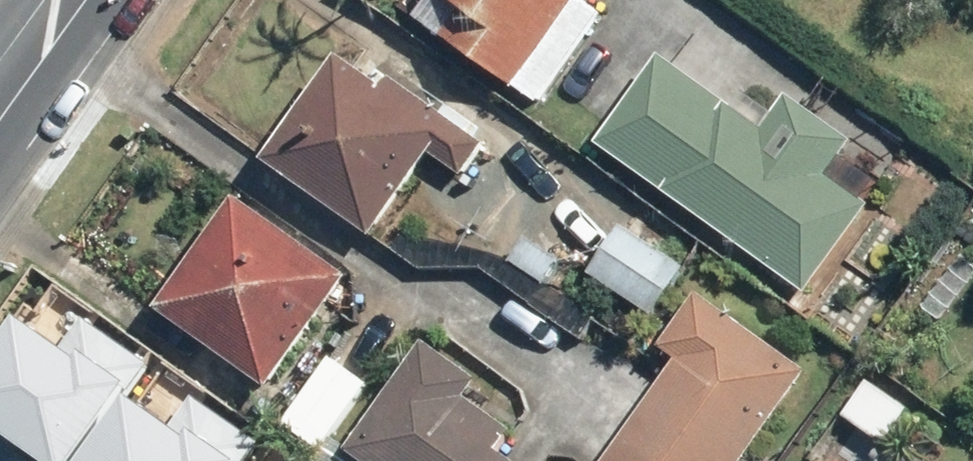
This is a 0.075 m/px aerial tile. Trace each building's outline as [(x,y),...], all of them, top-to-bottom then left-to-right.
[(466,9),(446,36),(545,106),(621,0),(620,0),(453,0),(466,9)] [(809,293),(870,207),(828,178),(852,143),(789,98),(766,131),(661,58),(599,147),(809,293)] [(387,92),(342,61),(269,163),(375,238),(434,155),(465,177),(488,145),(396,80),(387,92)] [(352,278),(241,198),(158,312),(270,392),(352,278)] [(505,225),(465,202),(444,240),(483,262),(505,225)] [(689,267),(626,226),(593,275),(656,317),(689,267)] [(564,262),(530,239),(514,264),(549,286),(564,262)] [(677,368),(609,460),(748,460),(811,373),(702,294),(658,355),(677,368)] [(0,321),(0,434),(38,460),(64,460),(137,360),(75,316),(52,348),(5,314),(0,321)] [(427,345),(349,454),(360,460),(509,460),(500,454),(516,431),(469,398),(480,383),(427,345)] [(370,387),(332,359),(284,426),(322,453),(370,387)] [(912,411),(871,382),(844,419),(886,448),(912,411)] [(71,460),(235,460),(249,441),(188,398),(165,430),(118,396),(71,460)]
